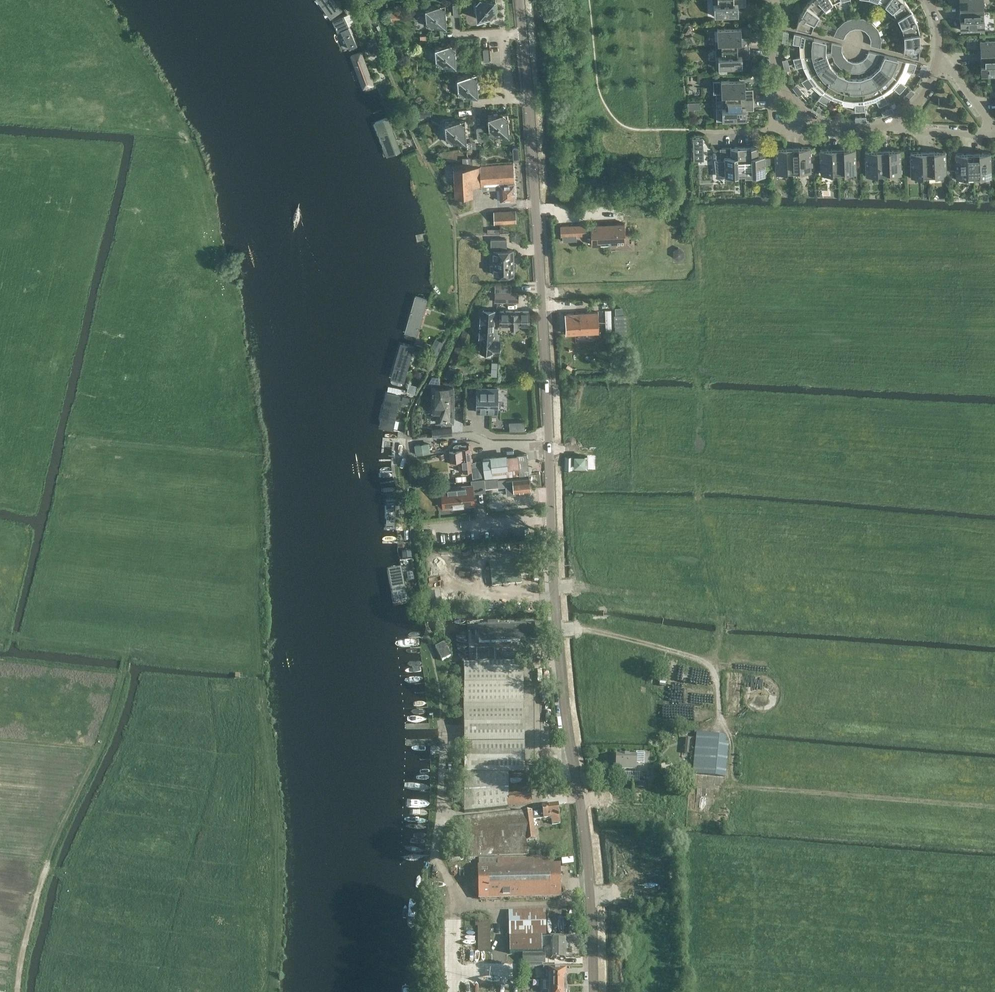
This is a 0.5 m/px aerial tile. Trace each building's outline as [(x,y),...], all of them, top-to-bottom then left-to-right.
[(331,18),(341,10),(333,0),(318,0),(331,18)] [(474,5),(474,11),(476,13),(477,18),(497,17),(496,0),(476,0),(476,3),(474,5)] [(718,3),(714,3),(715,16),(739,15),(738,3),(746,3),(746,0),(718,0),(718,3)] [(806,4),(819,13),(825,6),(832,1),(832,0),(809,0),(806,4)] [(883,5),(885,10),(889,14),(894,19),(897,17),(911,8),(905,0),(887,0),(885,3),(883,5)] [(960,6),(960,12),(984,11),(984,0),(960,0),(960,6)] [(348,6),(351,12),(356,9),(353,3),(348,6)] [(445,4),(425,6),(426,11),(424,13),(425,19),(426,21),(427,26),(447,24),(445,4)] [(800,14),(796,26),(811,30),(814,21),(819,13),(806,4),(800,14)] [(911,8),(897,17),(901,25),(904,34),(920,31),(916,19),(911,8)] [(400,11),(391,13),(393,21),(402,18),(400,11)] [(984,11),(960,12),(961,30),(984,29),(984,11)] [(347,15),(344,17),(348,26),(351,25),(354,23),(349,14),(347,15)] [(344,15),(332,21),(338,32),(341,30),(349,49),(358,45),(348,26),(344,17),(344,15)] [(853,17),(844,20),(850,29),(855,28),(853,17)] [(863,17),(853,17),(855,28),(860,28),(863,17)] [(863,17),(860,28),(865,30),(871,21),(863,17)] [(844,20),(837,27),(846,33),(850,29),(844,20)] [(871,21),(865,30),(869,34),(878,28),(871,21)] [(721,41),(722,48),(749,47),(749,39),(742,39),(741,27),(717,28),(718,41),(721,41)] [(837,27),(833,36),(844,38),(846,33),(837,27)] [(878,28),(869,34),(871,39),(881,37),(878,28)] [(904,43),(903,53),(918,56),(920,44),(920,31),(904,34),(904,43)] [(826,41),(794,33),(793,43),(800,44),(800,46),(801,56),(801,57),(826,53),(826,41)] [(881,37),(871,39),(870,45),(881,47),(881,37)] [(375,38),(368,40),(371,47),(378,44),(375,38)] [(981,51),(981,58),(994,57),(994,40),(980,40),(981,51)] [(832,42),(831,52),(842,50),(842,45),(832,42)] [(455,44),(435,45),(435,50),(434,52),(434,58),(436,60),(436,65),(456,63),(455,44)] [(370,49),(373,54),(378,52),(376,46),(370,49)] [(722,48),(722,55),(718,55),(718,68),(742,67),(742,55),(750,55),(749,47),(722,48)] [(844,55),(842,50),(831,52),(835,61),(844,55)] [(869,51),(866,56),(875,62),(879,54),(869,51)] [(360,52),(351,56),(363,88),(373,85),(360,52)] [(801,56),(793,58),(795,68),(803,66),(803,67),(808,77),(830,64),(826,53),(801,57),(801,56)] [(844,55),(835,61),(841,68),(847,59),(844,55)] [(884,55),(879,66),(900,81),(906,71),(906,70),(913,73),(917,63),(884,55)] [(866,56),(862,60),(868,69),(875,62),(866,56)] [(981,58),(981,75),(994,75),(994,57),(981,58)] [(847,59),(841,68),(850,72),(852,61),(847,59)] [(862,60),(857,62),(859,72),(868,69),(862,60)] [(852,61),(850,72),(859,72),(857,62),(852,61)] [(808,77),(801,81),(808,89),(814,85),(814,86),(822,93),(823,93),(838,72),(830,64),(808,77)] [(879,66),(871,73),(884,95),(893,89),(894,88),(900,93),(906,85),(900,81),(879,66)] [(822,93),(818,99),(827,104),(831,98),(832,98),(842,102),(848,77),(838,72),(823,93),(822,93)] [(871,73),(860,77),(864,103),(874,100),(876,100),(879,106),(888,102),(884,95),(871,73)] [(458,80),(456,82),(456,88),(458,90),(459,95),(479,94),(477,74),(457,75),(458,80)] [(848,77),(842,102),(853,104),(854,103),(855,111),(865,111),(864,103),(860,77),(848,77)] [(720,80),(713,80),(713,93),(722,93),(722,100),(753,99),(753,91),(745,91),(745,85),(745,83),(743,82),(742,82),(740,82),(739,83),(738,85),(736,85),(736,80),(720,80)] [(795,90),(799,96),(803,92),(799,87),(795,90)] [(904,97),(908,100),(912,95),(908,92),(904,97)] [(722,107),(716,107),(716,120),(722,120),(737,119),(737,114),(739,113),(740,115),(741,116),(743,117),(745,116),(746,115),(746,113),(746,107),(754,107),(753,99),(722,100),(722,107)] [(508,113),(488,114),(490,134),(494,134),(497,136),(503,135),(505,133),(509,133),(508,113)] [(388,119),(376,124),(389,156),(401,151),(388,119)] [(465,120),(445,121),(446,126),(444,128),(444,134),(446,136),(447,141),(467,140),(465,120)] [(722,159),(714,159),(714,160),(715,160),(717,175),(725,175),(739,175),(738,171),(745,170),(744,152),(744,146),(735,147),(735,151),(731,151),(731,148),(722,148),(722,159)] [(754,146),(744,146),(744,152),(745,170),(745,171),(752,171),(752,174),(765,174),(765,163),(771,163),(770,157),(765,157),(765,154),(758,155),(758,150),(754,150),(754,146)] [(810,147),(793,148),(793,172),(811,171),(810,147)] [(775,151),(772,151),(772,163),(776,163),(776,172),(793,172),(793,148),(775,148),(775,151)] [(855,148),(838,149),(839,173),(856,172),(855,148)] [(839,173),(838,149),(820,150),(821,173),(839,173)] [(884,174),(883,150),(865,151),(866,175),(884,174)] [(900,150),(883,150),(884,174),(901,174),(900,150)] [(945,151),(928,152),(929,176),(946,175),(945,151)] [(928,152),(910,152),(911,176),(929,176),(928,152)] [(990,152),(973,153),(974,177),(991,176),(990,152)] [(974,177),(973,153),(955,154),(956,178),(974,177)] [(453,164),(444,164),(446,183),(454,183),(455,196),(473,194),(473,186),(481,185),(481,190),(499,189),(500,201),(515,200),(514,182),(513,163),(480,165),(480,157),(463,158),(463,163),(453,163),(453,164)] [(642,207),(631,207),(631,216),(642,216),(642,207)] [(494,211),(494,223),(516,222),(516,210),(494,211)] [(591,235),(591,237),(591,244),(626,243),(625,223),(591,224),(591,235)] [(591,235),(591,224),(560,226),(561,236),(563,236),(563,241),(577,240),(577,235),(591,235)] [(495,275),(513,274),(513,249),(507,250),(507,239),(491,239),(491,251),(495,251),(495,275)] [(678,247),(673,251),(673,257),(679,260),(684,257),(684,250),(678,247)] [(511,293),(495,293),(495,302),(519,302),(519,293),(511,293)] [(427,299),(415,296),(405,332),(417,335),(427,299)] [(616,324),(624,324),(624,306),(616,306),(616,324)] [(456,312),(450,310),(448,316),(454,318),(456,312)] [(500,311),(500,325),(529,325),(530,311),(500,311)] [(491,313),(486,312),(486,313),(483,313),(483,317),(480,317),(480,324),(482,324),(481,350),(482,350),(482,349),(491,350),(491,351),(492,351),(492,350),(500,350),(500,341),(499,340),(499,333),(498,333),(498,328),(493,328),(494,313),(491,313)] [(598,312),(566,314),(567,334),(598,332),(598,312)] [(435,358),(443,341),(436,338),(428,354),(435,358)] [(410,351),(403,349),(394,382),(401,384),(410,351)] [(453,377),(456,370),(450,367),(449,367),(446,374),(447,374),(453,377)] [(413,396),(417,388),(411,384),(406,392),(413,396)] [(453,412),(453,387),(433,387),(432,397),(433,397),(433,411),(440,411),(440,422),(452,422),(453,422),(453,412)] [(497,412),(497,388),(477,388),(477,412),(497,412)] [(400,396),(387,393),(384,406),(385,409),(384,414),(381,416),(379,424),(382,427),(385,428),(386,427),(392,429),(400,396)] [(411,398),(403,396),(401,402),(409,404),(411,398)] [(524,422),(513,422),(513,430),(524,430),(524,422)] [(452,426),(432,428),(433,436),(452,434),(452,426)] [(457,449),(449,450),(450,460),(451,460),(451,464),(458,464),(459,472),(473,470),(473,477),(484,476),(485,479),(499,477),(520,475),(520,474),(529,473),(527,453),(517,454),(517,455),(507,456),(507,454),(490,456),(491,457),(483,458),(482,460),(473,461),(471,443),(457,444),(457,449)] [(415,446),(416,454),(430,453),(429,444),(415,446)] [(587,456),(573,456),(572,469),(587,469),(587,456)] [(485,479),(484,479),(485,488),(506,486),(507,494),(511,493),(511,492),(531,490),(531,489),(529,477),(506,480),(506,478),(499,478),(499,477),(485,479)] [(472,484),(442,487),(444,507),(474,504),(473,492),(486,491),(484,479),(484,478),(471,480),(472,484)] [(397,501),(388,501),(388,528),(397,528),(397,501)] [(410,550),(401,551),(402,559),(411,558),(410,550)] [(401,573),(389,575),(395,605),(407,603),(401,573)] [(439,592),(428,594),(429,605),(440,603),(439,592)] [(478,627),(479,643),(535,641),(534,624),(498,626),(498,621),(488,622),(488,626),(478,627)] [(445,643),(435,647),(441,661),(451,656),(445,643)] [(494,648),(476,649),(477,661),(494,660),(494,648)] [(524,706),(523,661),(464,664),(463,707),(524,706)] [(524,706),(463,707),(464,743),(524,743),(524,706)] [(698,734),(694,773),(724,777),(728,743),(724,743),(725,737),(698,734)] [(524,743),(464,743),(464,773),(508,773),(525,773),(524,743)] [(636,754),(616,754),(616,768),(636,769),(636,763),(644,763),(644,752),(636,752),(636,754)] [(508,773),(464,773),(464,812),(507,807),(507,804),(506,804),(505,798),(509,798),(509,794),(508,773)] [(531,792),(509,794),(509,798),(505,798),(506,804),(507,804),(507,807),(532,804),(531,792)] [(560,823),(558,805),(558,804),(542,806),(542,807),(530,810),(530,812),(464,819),(465,856),(528,854),(526,841),(535,840),(533,820),(544,819),(544,820),(551,819),(552,824),(560,823)] [(446,827),(443,834),(451,838),(455,832),(446,827)] [(445,843),(441,850),(449,854),(453,848),(445,843)] [(479,858),(479,866),(480,899),(560,897),(559,864),(550,864),(550,858),(497,859),(497,857),(479,858)] [(546,910),(509,911),(509,936),(546,935),(546,910)] [(541,953),(541,936),(509,937),(510,954),(522,953),(522,964),(543,964),(543,953),(541,953)] [(565,936),(551,936),(551,959),(565,959),(565,936)] [(565,981),(565,970),(560,970),(560,967),(542,967),(542,981),(565,981)] [(540,981),(540,991),(565,991),(565,981),(542,981),(540,981)]
